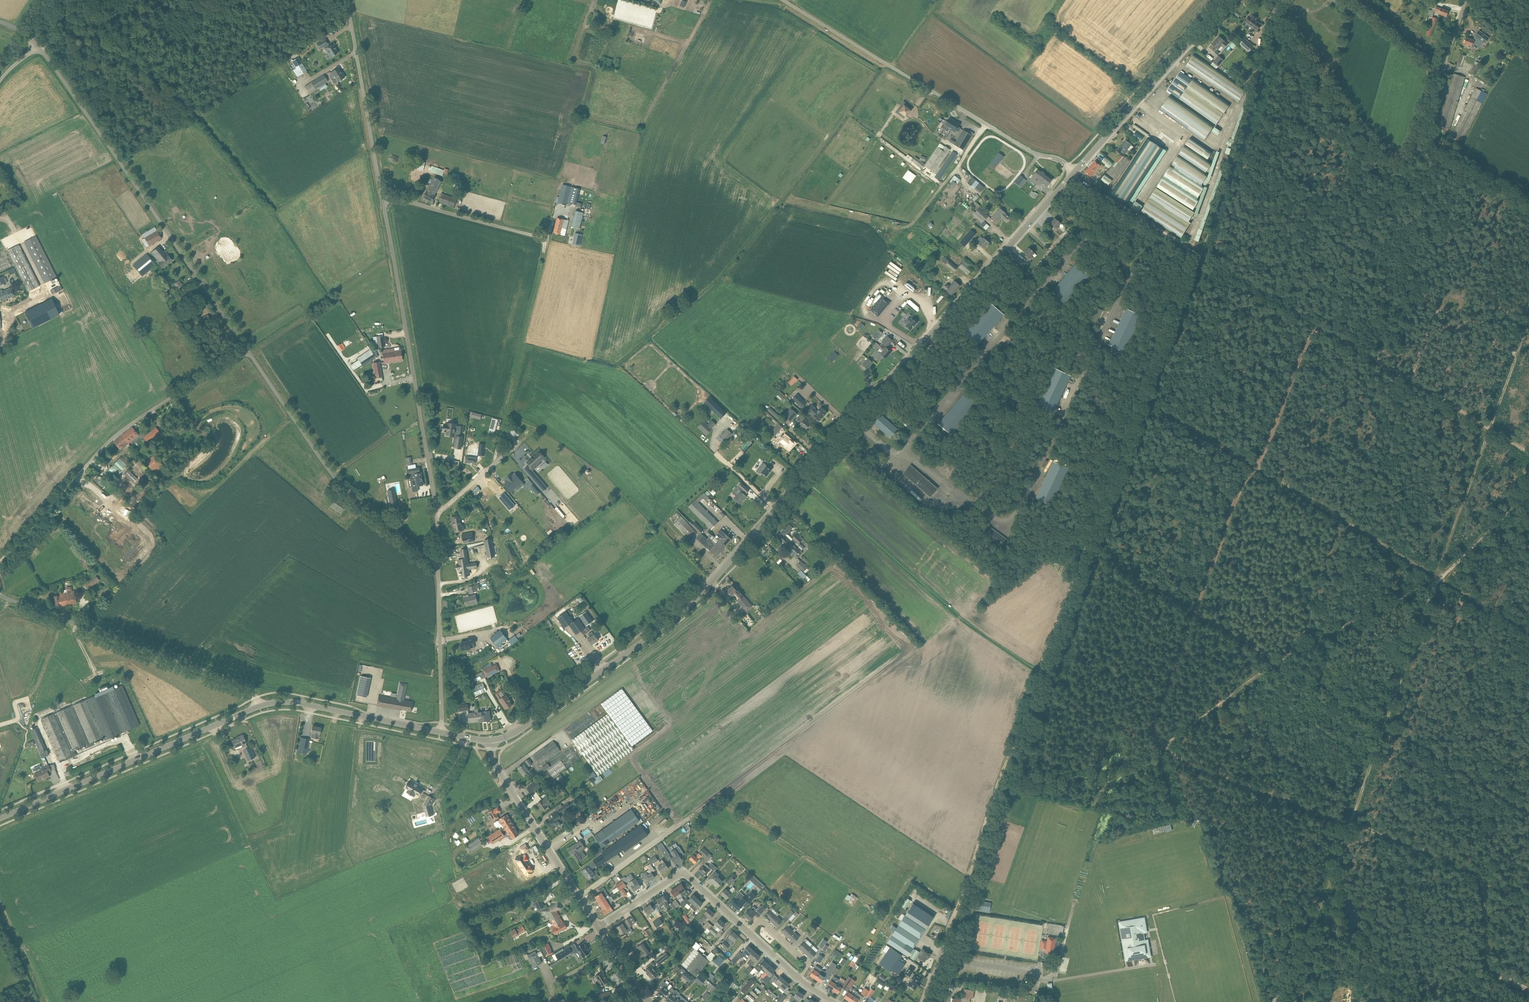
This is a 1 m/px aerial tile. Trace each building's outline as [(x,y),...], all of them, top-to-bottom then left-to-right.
[(1435,9),(1433,7),(1431,10),(1428,9),(1426,14),(1429,15),(1426,23),(1430,24),(1432,17),(1435,10),(1435,9)] [(1449,10),(1441,8),(1436,7),(1435,9),(1435,10),(1439,12),(1439,14),(1447,17),(1449,10)] [(1249,17),(1246,22),(1257,30),(1261,25),(1254,21),(1257,17),(1251,14),(1249,17)] [(1430,24),(1426,35),(1431,37),(1437,19),(1432,17),(1430,24)] [(1491,35),(1493,32),(1486,26),(1483,29),(1491,35)] [(1475,36),(1473,39),(1466,37),(1464,43),(1472,46),(1472,47),(1474,48),(1476,48),(1478,48),(1479,48),(1480,47),(1481,47),(1484,43),(1485,44),(1489,38),(1479,30),(1475,36)] [(1225,41),(1223,39),(1219,36),(1216,39),(1217,40),(1213,44),(1212,44),(1218,49),(1222,45),(1224,48),(1228,44),(1225,42),(1225,41)] [(338,53),(335,49),(334,47),(335,47),(333,43),(329,46),(327,44),(329,43),(326,38),(316,44),(319,49),(324,46),(325,48),(325,49),(328,54),(329,53),(331,57),(338,53)] [(1249,52),(1254,47),(1244,38),(1239,44),(1249,52)] [(1249,56),(1256,62),(1259,58),(1252,52),(1249,56)] [(1247,90),(1194,54),(1185,66),(1238,102),(1247,90)] [(1465,56),(1460,54),(1456,66),(1461,68),(1465,56)] [(1219,67),(1224,61),(1219,56),(1214,62),(1219,67)] [(298,57),(292,61),(300,75),(307,71),(298,57)] [(1480,64),(1476,62),(1470,72),(1475,75),(1480,64)] [(338,68),(334,71),(330,73),(331,74),(329,75),(334,84),(345,77),(342,72),(341,73),(338,68)] [(1180,99),(1216,124),(1230,104),(1193,79),(1192,80),(1180,72),(1167,90),(1180,99)] [(1465,77),(1453,73),(1438,125),(1450,128),(1465,77)] [(328,81),(324,75),(305,86),(309,93),(315,89),(318,87),(321,85),(328,81)] [(907,100),(913,104),(920,94),(914,90),(907,100)] [(1214,126),(1170,95),(1160,109),(1204,140),(1214,126)] [(308,105),(313,101),(309,96),(304,99),(308,105)] [(904,101),(896,112),(904,118),(912,107),(904,101)] [(943,124),(941,127),(948,131),(950,128),(952,129),(951,130),(955,132),(956,130),(958,132),(961,128),(958,127),(960,124),(956,121),(955,122),(954,121),(954,120),(950,118),(947,122),(944,120),(942,123),(943,124)] [(963,150),(972,135),(963,130),(954,145),(963,150)] [(1133,135),(1141,141),(1144,137),(1135,131),(1133,135)] [(1147,138),(1111,193),(1128,205),(1164,149),(1147,138)] [(1212,153),(1190,138),(1186,144),(1208,159),(1212,153)] [(1132,144),(1130,143),(1126,140),(1119,150),(1125,154),(1132,144)] [(942,150),(937,147),(924,165),(934,173),(950,150),(945,146),(942,150)] [(1212,164),(1185,146),(1179,154),(1206,172),(1207,171),(1209,172),(1212,168),(1210,166),(1212,164)] [(940,181),(958,154),(953,151),(935,177),(940,181)] [(1002,155),(999,152),(991,162),(994,165),(1002,155)] [(1106,156),(1101,162),(1109,168),(1114,162),(1106,156)] [(1208,175),(1179,156),(1164,176),(1198,198),(1205,188),(1202,185),(1202,184),(1208,175)] [(419,161),(417,169),(423,170),(425,163),(419,161)] [(1091,176),(1100,165),(1095,161),(1085,172),(1091,176)] [(432,166),(430,166),(428,170),(430,170),(430,171),(443,176),(444,173),(447,174),(449,170),(445,168),(445,170),(432,165),(432,166)] [(1045,174),(1038,168),(1031,178),(1037,183),(1039,180),(1041,181),(1045,174)] [(1039,180),(1037,183),(1040,185),(1042,183),(1047,186),(1052,179),(1045,174),(1041,181),(1039,180)] [(1112,179),(1109,177),(1105,174),(1101,179),(1109,185),(1113,180),(1112,179)] [(1024,178),(1020,175),(1014,182),(1018,185),(1024,178)] [(1198,198),(1163,176),(1142,211),(1183,236),(1191,223),(1189,221),(1195,212),(1193,210),(1200,200),(1197,199),(1198,198)] [(426,191),(423,197),(432,202),(435,196),(434,195),(442,181),(434,177),(427,191),(426,191)] [(973,177),(968,181),(980,191),(984,186),(973,177)] [(949,185),(947,187),(950,190),(953,185),(955,187),(957,184),(952,180),(951,183),(949,185)] [(580,189),(563,184),(558,203),(566,205),(567,202),(576,205),(580,189)] [(442,193),(441,197),(439,202),(454,207),(457,199),(442,193)] [(1131,207),(1139,212),(1143,205),(1135,200),(1131,207)] [(973,211),(971,213),(979,220),(978,221),(981,224),(989,216),(982,210),(983,209),(981,206),(980,207),(979,207),(977,210),(977,209),(975,212),(973,211)] [(1005,213),(1000,209),(1000,208),(991,219),(996,223),(1001,218),(1006,222),(1010,218),(1005,213)] [(576,229),(579,230),(584,213),(576,211),(572,226),(576,228),(576,229)] [(569,220),(557,217),(553,233),(565,236),(569,220)] [(1061,223),(1059,221),(1055,218),(1050,223),(1052,225),(1050,227),(1056,231),(1059,228),(1057,227),(1061,223)] [(1194,240),(1198,241),(1202,229),(1198,228),(1194,240)] [(145,238),(142,240),(146,247),(149,246),(157,241),(161,238),(156,229),(144,237),(145,238)] [(976,233),(971,229),(960,242),(965,247),(976,233)] [(57,277),(36,236),(24,242),(45,283),(57,277)] [(584,239),(573,236),(571,243),(582,246),(584,239)] [(979,244),(983,248),(988,242),(984,238),(983,239),(980,236),(978,239),(981,242),(979,244)] [(19,244),(7,250),(28,292),(39,286),(19,244)] [(158,246),(155,249),(151,252),(159,262),(158,263),(162,268),(172,260),(168,255),(166,256),(158,246)] [(1035,253),(1032,251),(1029,247),(1024,252),(1026,254),(1024,256),(1030,261),(1033,257),(1031,256),(1035,253)] [(147,254),(133,265),(142,276),(156,265),(147,254)] [(958,267),(944,257),(941,261),(955,271),(958,267)] [(973,268),(969,265),(964,261),(959,267),(968,274),(973,268)] [(1030,274),(1033,277),(1042,267),(1040,266),(1042,264),(1039,262),(1036,265),(1037,266),(1032,271),(1028,268),(1026,271),(1029,274),(1030,274)] [(1089,275),(1075,264),(1049,295),(1062,306),(1089,275)] [(913,292),(932,309),(942,298),(923,281),(913,292)] [(960,286),(956,282),(955,281),(950,286),(946,283),(943,287),(947,289),(946,290),(952,295),(960,286)] [(60,285),(48,292),(49,293),(50,292),(62,318),(74,312),(60,285)] [(12,291),(11,288),(2,292),(2,290),(0,291),(0,302),(14,296),(12,291)] [(884,298),(882,295),(870,310),(878,317),(890,302),(888,300),(887,302),(883,299),(884,298)] [(52,299),(25,312),(32,328),(60,315),(52,299)] [(909,299),(906,303),(917,313),(920,310),(909,299)] [(173,312),(178,309),(175,303),(170,307),(173,312)] [(977,345),(1004,314),(991,303),(964,334),(977,345)] [(1096,324),(1102,310),(1097,308),(1090,322),(1096,324)] [(1125,352),(1143,315),(1127,308),(1109,344),(1125,352)] [(906,324),(905,326),(910,330),(917,323),(915,321),(916,320),(910,315),(904,322),(906,324)] [(208,316),(204,318),(198,322),(200,326),(211,320),(208,316)] [(879,333),(874,338),(877,341),(881,336),(883,333),(879,329),(877,332),(879,333)] [(887,347),(892,340),(887,336),(882,342),(887,347)] [(1007,351),(1014,342),(1010,340),(1003,348),(1007,351)] [(891,352),(887,349),(886,347),(885,348),(882,345),(873,356),(879,361),(883,356),(885,358),(891,352)] [(390,349),(395,361),(402,360),(400,350),(394,351),(394,348),(390,349)] [(384,363),(395,361),(390,349),(382,350),(384,363)] [(371,351),(358,360),(351,365),(354,370),(362,365),(360,362),(373,353),(371,351)] [(835,360),(839,355),(835,352),(831,356),(828,359),(832,362),(835,359),(835,360)] [(872,362),(868,358),(862,364),(867,368),(872,362)] [(379,362),(373,363),(376,378),(382,377),(379,362)] [(1053,412),(1071,375),(1055,368),(1037,405),(1053,412)] [(798,379),(794,375),(789,380),(793,384),(798,379)] [(776,396),(784,403),(787,400),(779,393),(776,396)] [(978,404),(965,393),(938,423),(952,435),(978,404)] [(797,394),(792,399),(802,408),(807,403),(804,401),(799,397),(799,396),(797,394)] [(709,397),(704,403),(721,418),(726,413),(709,397)] [(812,404),(807,410),(810,413),(811,412),(813,415),(819,421),(827,412),(826,411),(826,410),(823,407),(823,408),(821,407),(817,411),(814,408),(815,407),(812,404)] [(767,410),(775,417),(777,414),(770,407),(767,410)] [(790,408),(784,415),(792,421),(798,414),(790,408)] [(805,418),(800,414),(796,419),(800,423),(800,424),(806,429),(810,424),(804,419),(805,418)] [(898,429),(882,415),(880,417),(880,416),(879,418),(874,424),(890,438),(898,429)] [(704,421),(698,427),(706,434),(712,429),(711,428),(715,424),(712,421),(708,425),(704,421)] [(491,423),(489,432),(494,434),(497,425),(491,423)] [(778,423),(770,433),(775,437),(783,427),(778,423)] [(457,426),(457,425),(449,424),(449,425),(446,425),(445,432),(451,432),(450,436),(457,437),(456,443),(463,444),(463,437),(461,437),(463,427),(457,426)] [(132,427),(122,435),(128,443),(138,435),(132,427)] [(732,434),(727,429),(720,437),(725,441),(732,434)] [(114,442),(120,450),(126,445),(128,448),(131,446),(122,435),(119,437),(120,438),(114,442)] [(794,443),(785,435),(780,441),(789,449),(794,443)] [(747,442),(740,449),(744,452),(750,446),(747,442)] [(466,456),(465,462),(470,463),(470,462),(476,463),(476,459),(476,458),(480,459),(480,456),(484,456),(485,451),(484,451),(485,444),(479,443),(479,448),(474,448),(473,453),(468,452),(467,456),(466,456)] [(758,457),(763,452),(755,443),(750,448),(758,457)] [(855,451),(853,449),(850,453),(849,452),(846,455),(850,458),(855,451)] [(527,466),(524,469),(544,491),(548,488),(548,487),(547,488),(536,474),(535,475),(532,470),(539,464),(538,462),(544,458),(542,456),(542,455),(541,454),(539,452),(532,458),(532,457),(532,458),(531,458),(530,458),(531,459),(530,460),(530,459),(529,459),(530,460),(529,460),(528,460),(529,461),(528,462),(531,465),(529,467),(527,466)] [(154,455),(145,462),(152,470),(161,463),(154,455)] [(121,457),(110,468),(117,475),(121,471),(124,474),(123,476),(132,484),(131,485),(134,487),(138,483),(137,482),(139,480),(129,470),(129,469),(128,468),(130,466),(121,457)] [(1048,460),(1042,472),(1045,473),(1051,461),(1048,460)] [(1069,468),(1053,461),(1035,498),(1052,506),(1069,468)] [(763,463),(756,471),(760,474),(761,472),(766,476),(771,470),(766,466),(766,465),(763,463)] [(416,464),(408,466),(410,479),(412,479),(413,487),(412,487),(413,491),(418,490),(417,486),(423,485),(421,472),(420,472),(419,468),(416,468),(416,464)] [(923,476),(911,465),(903,474),(915,485),(915,484),(930,497),(938,488),(923,475),(923,476)] [(507,478),(508,480),(504,484),(511,491),(522,482),(516,474),(513,477),(511,475),(507,478)] [(389,488),(388,488),(390,503),(397,502),(395,490),(390,491),(389,488)] [(741,491),(737,494),(734,498),(740,504),(747,496),(741,491)] [(504,492),(499,497),(508,507),(513,503),(504,492)] [(711,529),(718,522),(698,502),(703,498),(706,501),(709,498),(704,493),(696,500),(688,507),(711,529)] [(336,497),(333,502),(330,506),(341,513),(347,504),(336,497)] [(395,520),(406,512),(401,505),(397,508),(390,512),(390,513),(395,520)] [(455,532),(464,530),(463,525),(462,525),(460,515),(451,517),(455,532)] [(674,523),(689,539),(697,532),(681,516),(680,517),(679,518),(678,519),(676,521),(674,523)] [(691,521),(689,523),(700,534),(701,533),(703,531),(695,522),(693,523),(691,521)] [(781,533),(777,537),(781,540),(780,541),(783,544),(788,548),(799,537),(797,535),(796,535),(793,538),(794,539),(792,541),(791,541),(785,536),(787,534),(793,527),(790,524),(781,533)] [(1007,539),(987,524),(981,532),(1001,546),(1007,539)] [(719,541),(725,546),(731,539),(725,533),(721,530),(714,537),(719,541)] [(462,535),(463,540),(473,538),(472,532),(462,535)] [(701,534),(696,538),(707,548),(708,547),(711,549),(709,551),(716,557),(721,551),(710,542),(708,540),(707,539),(701,534)] [(799,537),(788,548),(795,555),(798,557),(803,552),(801,551),(804,548),(799,543),(802,540),(799,538),(799,537)] [(712,539),(710,542),(721,551),(725,546),(719,541),(716,543),(712,539)] [(491,540),(485,541),(488,557),(494,555),(491,540)] [(459,564),(457,564),(458,570),(460,569),(461,575),(468,574),(467,569),(473,568),(472,563),(468,564),(467,559),(466,553),(466,550),(461,550),(462,554),(463,560),(459,561),(459,564)] [(803,572),(807,567),(801,561),(796,565),(803,572)] [(797,573),(803,579),(804,577),(808,581),(810,579),(800,570),(797,573)] [(93,579),(85,586),(89,590),(97,583),(93,579)] [(476,585),(468,587),(470,593),(477,591),(476,585)] [(727,590),(726,591),(728,593),(727,594),(730,597),(734,593),(740,599),(737,601),(744,609),(750,604),(738,590),(737,591),(732,585),(729,588),(729,587),(728,587),(727,589),(727,590)] [(71,587),(66,588),(66,591),(67,591),(67,592),(64,593),(66,604),(76,602),(74,591),(71,591),(71,590),(72,590),(71,587)] [(62,605),(66,604),(64,593),(62,593),(62,592),(58,592),(59,595),(53,596),(56,607),(63,606),(62,605)] [(477,602),(475,595),(469,597),(464,598),(466,606),(477,602)] [(576,634),(583,630),(585,634),(590,630),(588,626),(585,628),(578,618),(573,622),(566,612),(564,613),(559,617),(557,618),(564,627),(564,628),(569,624),(576,634)] [(580,616),(586,626),(593,621),(586,612),(580,616)] [(507,638),(500,630),(491,638),(497,646),(507,638)] [(594,635),(592,632),(588,634),(591,637),(588,639),(592,644),(598,640),(595,635),(594,635)] [(512,645),(519,640),(515,636),(508,640),(512,645)] [(473,637),(468,638),(468,641),(460,642),(462,650),(475,647),(473,637)] [(384,654),(380,669),(390,671),(394,657),(384,654)] [(500,671),(497,664),(482,670),(485,677),(500,671)] [(482,671),(469,677),(472,683),(485,677),(482,671)] [(361,676),(356,695),(366,697),(370,678),(361,676)] [(487,691),(483,682),(472,687),(475,696),(487,691)] [(379,695),(378,700),(377,705),(401,710),(401,709),(411,711),(413,701),(404,700),(407,684),(399,683),(397,699),(379,695)] [(105,740),(140,725),(122,685),(96,697),(95,695),(41,719),(59,760),(63,758),(64,760),(69,758),(68,756),(75,753),(74,750),(84,745),(86,748),(94,745),(93,742),(103,737),(105,740)] [(598,776),(635,749),(632,746),(653,731),(622,688),(601,704),(608,713),(571,740),(598,776)] [(508,699),(509,698),(506,695),(503,697),(501,693),(497,696),(495,693),(495,694),(499,700),(502,703),(507,709),(512,705),(508,699)] [(479,721),(478,712),(478,709),(475,709),(475,713),(468,713),(469,721),(475,720),(475,721),(479,721)] [(478,712),(479,721),(479,722),(490,721),(489,711),(478,712)] [(312,726),(311,732),(312,733),(311,737),(318,738),(321,728),(312,726)] [(47,750),(39,734),(37,728),(30,730),(41,753),(47,750)] [(234,745),(235,748),(243,744),(245,749),(243,750),(248,761),(255,757),(250,746),(248,747),(242,735),(238,737),(239,738),(232,741),(234,744),(233,744),(234,745)] [(306,754),(308,744),(309,739),(303,738),(299,752),(306,754)] [(540,765),(561,751),(553,741),(533,755),(540,765)] [(518,768),(520,770),(520,771),(523,775),(526,773),(526,774),(527,773),(529,771),(527,768),(532,764),(528,759),(526,761),(527,763),(525,764),(524,763),(522,765),(518,768)] [(554,778),(566,767),(560,760),(547,770),(554,778)] [(51,771),(49,767),(48,765),(41,768),(42,770),(35,773),(38,781),(45,778),(49,777),(48,773),(51,771)] [(407,785),(406,787),(409,789),(408,792),(414,796),(415,793),(419,795),(422,789),(417,785),(418,785),(415,783),(415,784),(409,781),(408,783),(407,785)] [(527,789),(530,793),(540,786),(537,781),(527,789)] [(556,782),(549,786),(552,791),(558,786),(556,782)] [(543,800),(537,804),(542,811),(548,807),(547,806),(551,803),(546,797),(543,800)] [(426,801),(424,805),(427,816),(433,815),(431,806),(432,804),(426,801)] [(555,807),(558,812),(552,815),(554,818),(550,821),(552,826),(556,824),(558,827),(561,825),(559,821),(562,819),(559,814),(575,805),(572,801),(569,804),(568,803),(562,806),(561,804),(555,807)] [(395,809),(391,813),(400,821),(401,820),(404,817),(404,816),(395,809)] [(493,819),(498,816),(493,809),(489,812),(493,819)] [(631,810),(594,836),(602,846),(638,821),(631,810)] [(500,819),(496,822),(500,829),(501,831),(506,829),(513,824),(507,814),(499,819),(500,819)] [(656,823),(659,826),(661,824),(663,827),(668,822),(666,819),(667,819),(664,816),(656,823)] [(681,826),(685,831),(690,827),(686,822),(681,826)] [(515,827),(513,824),(506,829),(508,832),(513,838),(519,834),(515,828),(515,827)] [(603,854),(593,860),(596,864),(596,865),(597,867),(602,864),(607,860),(623,849),(625,851),(625,852),(649,835),(648,835),(647,832),(644,828),(642,826),(641,824),(611,846),(604,851),(602,852),(603,854)] [(504,836),(501,831),(500,829),(489,836),(493,843),(504,836)] [(471,851),(483,844),(479,838),(467,845),(471,851)] [(580,841),(572,847),(568,849),(571,854),(572,853),(574,856),(574,855),(579,861),(586,856),(583,851),(586,849),(580,841)] [(657,845),(666,857),(670,854),(661,843),(657,845)] [(679,846),(671,851),(674,856),(671,858),(675,864),(682,859),(680,856),(684,854),(679,846)] [(705,857),(709,853),(704,848),(700,852),(705,857)] [(695,852),(689,858),(695,863),(702,855),(699,853),(698,854),(695,852)] [(710,855),(709,853),(700,862),(703,865),(710,858),(711,857),(709,856),(710,855)] [(522,856),(516,859),(523,870),(525,869),(528,875),(532,872),(531,871),(532,870),(529,865),(528,865),(527,864),(526,861),(528,860),(525,855),(522,856)] [(649,860),(651,864),(658,860),(655,856),(649,860)] [(668,868),(665,863),(662,859),(659,861),(662,865),(658,867),(662,873),(668,868)] [(584,869),(582,871),(584,874),(586,874),(586,875),(587,876),(589,879),(593,876),(596,874),(594,871),(592,868),(594,867),(594,866),(596,864),(593,860),(583,867),(584,869)] [(652,872),(655,870),(650,864),(647,866),(649,869),(642,874),(645,880),(647,879),(648,881),(655,877),(652,872)] [(702,866),(697,871),(703,877),(705,874),(706,874),(708,872),(707,871),(710,868),(708,866),(707,865),(704,868),(702,866)] [(719,875),(716,871),(707,880),(711,884),(713,882),(718,887),(723,881),(718,876),(719,875)] [(625,877),(622,879),(623,880),(625,883),(634,877),(631,874),(625,878),(625,877)] [(735,879),(732,877),(727,882),(730,885),(735,879)] [(634,891),(641,886),(635,878),(634,879),(629,883),(634,891)] [(626,885),(625,883),(623,880),(616,885),(619,890),(626,885)] [(676,887),(682,896),(684,895),(687,897),(691,893),(688,890),(687,891),(685,889),(682,884),(676,887)] [(600,903),(608,898),(610,897),(603,887),(599,890),(601,893),(595,897),(600,903)] [(677,900),(682,896),(676,887),(671,891),(677,900)] [(728,891),(725,889),(721,893),(727,898),(731,894),(734,890),(731,888),(728,891)] [(752,892),(745,899),(746,900),(749,903),(756,896),(752,892)] [(739,893),(731,901),(733,903),(732,904),(738,909),(742,905),(746,900),(745,899),(739,893)] [(851,893),(849,895),(847,894),(844,899),(852,904),(856,896),(851,893)] [(687,903),(691,907),(698,899),(693,894),(687,901),(685,899),(680,904),(683,907),(687,903)] [(658,902),(655,905),(659,911),(666,907),(669,905),(667,901),(663,896),(657,900),(658,902)] [(901,906),(906,909),(911,900),(907,897),(901,906)] [(615,908),(608,898),(600,903),(603,909),(602,909),(605,914),(615,908)] [(550,921),(559,916),(557,912),(556,912),(555,911),(562,906),(558,900),(555,902),(556,903),(548,908),(546,904),(543,906),(540,899),(535,902),(539,909),(538,910),(539,913),(542,911),(545,916),(543,917),(544,920),(548,918),(550,921)] [(698,899),(691,907),(695,911),(703,903),(698,899)] [(901,920),(887,942),(901,952),(908,956),(910,952),(912,953),(916,948),(914,947),(926,928),(934,916),(913,903),(905,915),(901,920)] [(654,910),(653,908),(651,904),(644,909),(648,914),(651,912),(653,915),(656,913),(654,910)] [(768,907),(764,904),(758,911),(761,914),(768,907)] [(751,907),(744,915),(745,915),(744,916),(746,917),(747,917),(750,920),(754,915),(757,912),(755,911),(757,909),(753,906),(752,908),(751,907)] [(702,926),(706,930),(711,924),(707,921),(714,914),(708,908),(704,913),(705,914),(699,920),(702,923),(704,921),(706,923),(702,926)] [(770,910),(765,916),(768,919),(769,919),(771,921),(770,921),(771,921),(776,915),(775,914),(771,911),(770,910)] [(667,916),(664,911),(660,913),(663,918),(664,918),(665,921),(669,917),(668,915),(667,916)] [(495,912),(489,914),(473,921),(475,924),(490,917),(491,919),(497,916),(495,912)] [(782,921),(777,916),(776,915),(771,921),(774,925),(775,924),(777,926),(776,927),(777,927),(782,921)] [(551,920),(550,921),(552,926),(551,927),(554,934),(567,928),(564,922),(563,923),(559,916),(551,920)] [(653,922),(656,928),(663,923),(664,922),(663,920),(662,920),(661,917),(660,918),(659,918),(653,922)] [(1145,917),(1119,922),(1125,960),(1150,955),(1147,941),(1146,942),(1145,939),(1144,933),(1144,930),(1147,930),(1145,917)] [(623,923),(617,927),(621,934),(623,932),(624,932),(625,933),(631,929),(630,926),(633,924),(629,918),(625,920),(627,923),(623,925),(623,923)] [(711,924),(706,930),(704,931),(707,934),(710,931),(715,935),(725,924),(720,919),(715,924),(713,926),(711,924)] [(688,924),(683,920),(677,927),(682,931),(688,924)] [(787,926),(782,932),(786,935),(788,937),(793,931),(792,930),(788,926),(787,925),(787,926)] [(525,931),(523,927),(516,930),(515,929),(510,931),(514,937),(525,931)] [(733,931),(730,935),(729,936),(726,940),(729,942),(731,939),(734,941),(738,936),(733,931)] [(793,931),(788,937),(791,941),(792,940),(794,942),(793,943),(794,943),(799,936),(794,932),(793,931)] [(1041,940),(1040,949),(1046,950),(1045,953),(1053,954),(1053,952),(1057,953),(1059,941),(1055,941),(1056,938),(1048,936),(1047,941),(1041,940)] [(811,947),(809,946),(812,944),(806,938),(803,941),(804,942),(799,948),(803,951),(805,953),(811,947)] [(824,939),(819,946),(822,948),(827,941),(824,939)] [(725,941),(721,944),(726,949),(730,945),(725,941)] [(576,947),(573,949),(575,952),(574,953),(579,960),(580,959),(581,960),(583,958),(582,958),(583,957),(585,956),(585,957),(588,955),(588,954),(590,953),(583,942),(577,947),(576,947)] [(645,942),(637,946),(641,951),(639,953),(639,952),(635,954),(638,960),(642,958),(642,956),(645,954),(646,955),(650,953),(648,950),(649,949),(645,942)] [(541,947),(546,957),(552,953),(551,950),(551,949),(548,943),(541,947)] [(811,947),(805,953),(809,957),(809,956),(811,958),(811,959),(816,953),(815,952),(818,949),(812,944),(809,946),(811,947)] [(747,959),(749,956),(754,951),(748,946),(744,951),(741,954),(747,959)] [(898,974),(905,964),(898,960),(901,956),(886,946),(882,952),(885,954),(879,963),(890,971),(891,971),(892,972),(892,973),(892,974),(895,976),(896,976),(898,974)] [(569,947),(562,951),(565,956),(572,951),(569,947)] [(920,954),(918,957),(924,961),(928,956),(929,957),(931,953),(923,947),(920,952),(919,953),(920,954)] [(561,949),(555,954),(559,960),(565,956),(562,951),(561,949)] [(709,960),(695,949),(682,964),(697,976),(699,973),(709,960)] [(834,949),(832,953),(841,957),(843,954),(834,949)] [(916,949),(910,957),(914,960),(919,953),(920,952),(916,949)] [(760,956),(754,951),(749,956),(751,958),(747,963),(751,966),(760,956)] [(542,963),(537,953),(528,957),(533,967),(542,963)] [(724,959),(717,954),(712,960),(719,966),(724,959)] [(824,957),(819,954),(815,960),(820,963),(824,957)] [(658,965),(665,960),(660,955),(654,960),(658,965)] [(741,955),(735,964),(738,966),(744,957),(741,955)] [(849,964),(852,967),(855,963),(858,958),(855,956),(851,961),(851,960),(849,964)] [(764,971),(770,965),(764,961),(762,963),(760,961),(754,967),(757,969),(759,972),(760,971),(762,974),(764,971)] [(649,964),(651,966),(645,970),(654,980),(659,975),(652,968),(655,965),(652,962),(649,964)] [(826,970),(825,971),(827,972),(828,971),(831,973),(833,970),(836,964),(833,963),(832,962),(828,968),(827,968),(826,970)] [(770,965),(764,971),(767,974),(762,979),(767,984),(775,974),(773,972),(775,970),(770,965)] [(814,969),(810,975),(815,978),(821,969),(816,966),(814,969)] [(914,969),(909,966),(905,973),(910,976),(910,975),(912,976),(907,985),(911,987),(911,988),(914,990),(914,989),(915,990),(918,986),(920,983),(919,983),(922,979),(912,972),(914,969)] [(749,973),(748,974),(752,978),(754,976),(752,974),(757,969),(754,967),(753,969),(752,970),(749,973)] [(821,969),(815,978),(821,982),(824,978),(825,976),(827,972),(825,971),(824,971),(821,969)] [(602,972),(596,976),(602,986),(608,981),(602,972)] [(779,986),(783,982),(785,980),(781,976),(780,976),(778,978),(777,977),(774,980),(772,978),(769,981),(771,983),(773,981),(779,986)] [(830,982),(827,986),(832,990),(836,983),(833,982),(836,978),(834,976),(833,977),(831,980),(830,982)] [(867,995),(873,984),(877,978),(874,976),(866,988),(865,987),(861,993),(865,996),(866,994),(867,995)] [(741,991),(745,994),(755,982),(751,979),(749,981),(748,980),(746,982),(747,983),(741,991)] [(783,982),(779,986),(785,992),(789,988),(787,986),(789,984),(789,983),(789,984),(785,980),(783,982)] [(833,990),(832,991),(835,992),(835,991),(838,993),(841,989),(842,988),(842,987),(844,984),(844,983),(839,980),(836,983),(832,990),(833,990)] [(657,989),(660,991),(658,993),(663,998),(667,992),(672,988),(672,987),(672,985),(670,984),(669,984),(668,985),(663,981),(656,990),(657,989)] [(876,986),(873,984),(867,995),(870,997),(875,990),(874,990),(876,986)] [(672,988),(667,992),(670,995),(666,1000),(669,1001),(673,1001),(675,999),(679,994),(680,993),(676,990),(675,991),(672,988)] [(844,997),(850,1001),(854,995),(851,993),(853,990),(850,988),(848,991),(844,997)] [(974,989),(974,990),(965,988),(964,988),(963,997),(961,999),(952,997),(952,998),(952,1001),(970,1001),(970,998),(973,998),(974,989)] [(801,999),(804,995),(797,990),(794,996),(793,995),(789,1000),(792,1001),(793,1001),(794,1001),(795,1001),(798,1001),(800,1000),(801,999)] [(612,999),(610,991),(596,994),(598,1001),(612,999)] [(707,991),(702,997),(706,1000),(710,994),(707,991)] [(850,1001),(851,1001),(857,1001),(859,998),(862,1000),(864,997),(858,993),(856,991),(854,995),(850,1001)] [(787,996),(783,993),(778,1000),(780,1001),(782,1001),(787,996)] [(880,994),(875,1001),(877,1001),(879,1001),(883,996),(880,994)]
